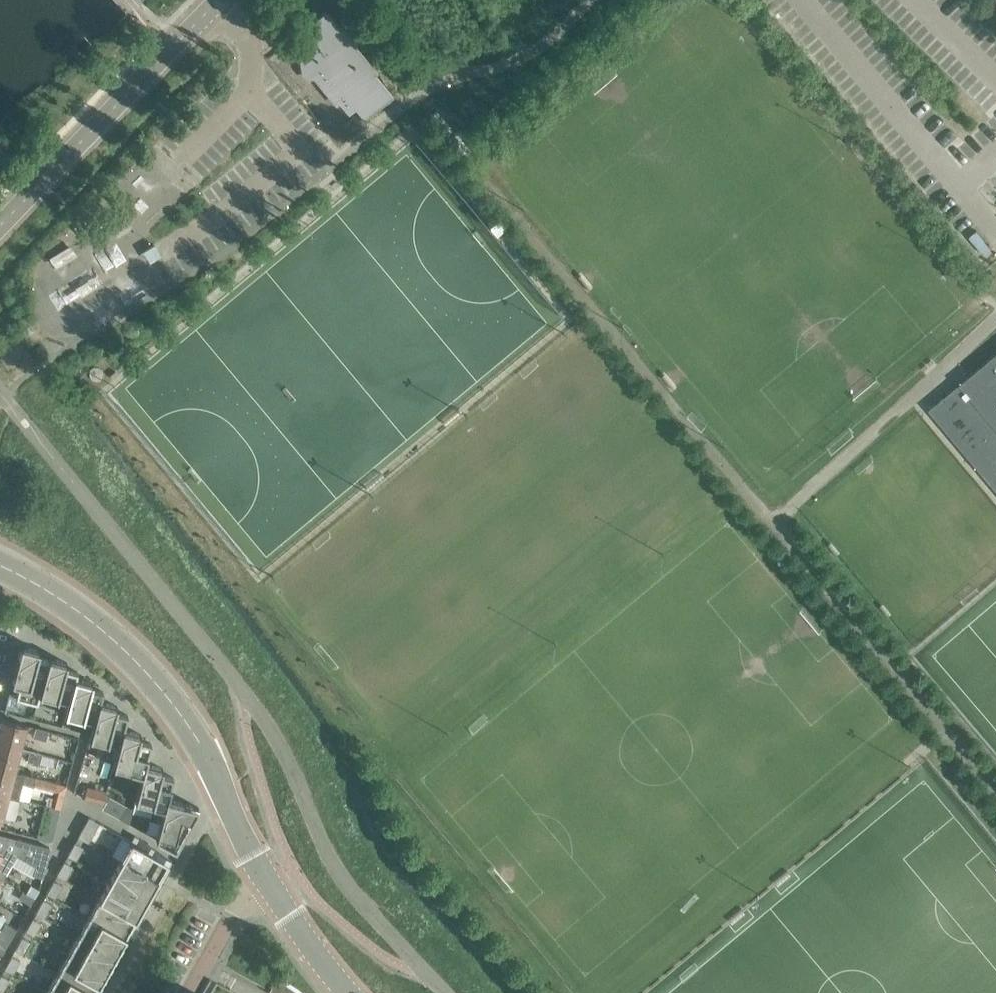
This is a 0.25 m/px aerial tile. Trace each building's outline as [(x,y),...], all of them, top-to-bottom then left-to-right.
[(325,16),(322,12),(301,29),(309,39),(309,43),(306,49),(303,55),(302,61),(304,72),(308,78),(315,77),(337,103),(340,101),(349,112),(356,106),(365,117),(392,95),(374,73),(377,70),(353,41),(350,44),(345,39),(345,35),(342,31),(342,28),(332,16),(325,16)] [(452,129),(443,118),(437,110),(429,117),(435,124),(445,135),(450,130),(452,129)] [(469,151),(470,150),(455,132),(453,133),(447,138),(463,156),(469,151)] [(928,409),(995,490),(995,353),(928,409)] [(39,694),(49,657),(48,657),(48,659),(38,656),(39,650),(21,645),(11,682),(18,684),(15,696),(37,701),(39,694)] [(74,684),(76,678),(77,671),(65,668),(67,662),(49,657),(39,694),(68,702),(73,684),(74,684)] [(82,679),(76,678),(74,684),(73,684),(68,702),(64,714),(93,721),(94,721),(98,707),(98,708),(100,701),(103,691),(91,688),(92,682),(82,679)] [(117,705),(107,703),(100,701),(98,708),(98,707),(94,721),(93,721),(89,737),(118,745),(119,745),(121,736),(122,736),(124,729),(127,714),(115,711),(117,705)] [(1,718),(0,723),(0,743),(19,748),(25,724),(1,718)] [(36,727),(34,735),(45,738),(47,729),(36,727)] [(140,733),(124,729),(122,736),(121,736),(119,745),(118,745),(112,766),(141,773),(142,773),(143,769),(144,770),(146,763),(151,742),(139,739),(140,733)] [(19,748),(0,743),(0,768),(13,771),(19,748)] [(29,751),(27,760),(39,762),(41,753),(29,751)] [(162,767),(152,765),(146,763),(144,770),(143,769),(142,773),(141,773),(134,800),(163,807),(164,807),(165,804),(165,805),(167,798),(173,776),(161,773),(162,767)] [(7,794),(13,771),(0,768),(0,793),(7,794)] [(23,774),(21,783),(33,785),(34,781),(35,776),(23,774)] [(58,788),(53,806),(59,808),(65,784),(35,776),(34,781),(58,788)] [(107,790),(87,785),(84,798),(102,807),(103,805),(107,790)] [(128,817),(133,805),(109,796),(104,808),(128,817)] [(198,806),(167,798),(165,805),(165,804),(164,807),(163,807),(155,838),(174,849),(198,806)] [(99,822),(88,817),(78,836),(88,841),(99,822)] [(146,832),(155,834),(158,824),(149,822),(146,832)] [(1,878),(15,854),(37,867),(34,874),(43,877),(50,849),(49,847),(0,834),(0,878),(1,878)] [(130,839),(119,859),(157,880),(168,860),(130,839)] [(82,847),(74,842),(67,855),(75,859),(82,847)] [(146,899),(157,880),(119,859),(109,878),(146,899)] [(57,874),(65,878),(72,866),(64,861),(57,874)] [(109,878),(98,897),(136,917),(146,899),(109,878)] [(54,897),(57,892),(61,885),(53,880),(46,892),(54,897)] [(20,898),(30,904),(34,897),(24,891),(20,898)] [(125,936),(136,917),(98,897),(88,916),(125,936)] [(51,903),(43,899),(36,911),(44,916),(51,903)] [(115,955),(125,936),(88,916),(77,934),(115,955)] [(40,922),(32,918),(25,930),(33,935),(40,922)] [(2,929),(12,935),(16,928),(6,922),(2,929)] [(9,942),(12,935),(2,929),(0,933),(0,937),(9,942)] [(104,974),(115,955),(77,934),(67,953),(104,974)] [(30,941),(22,936),(15,949),(23,954),(30,941)] [(67,953),(56,972),(57,973),(94,992),(104,974),(67,953)] [(19,960),(11,955),(4,968),(12,973),(19,960)] [(56,972),(46,991),(49,992),(93,992),(94,992),(57,973),(56,972)] [(0,974),(0,975),(0,990),(2,991),(9,979),(0,974)]
